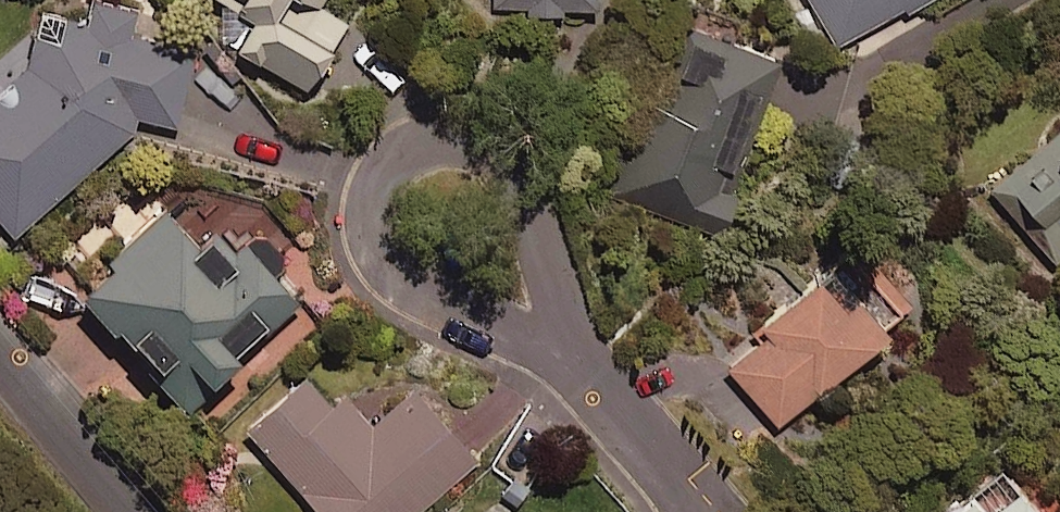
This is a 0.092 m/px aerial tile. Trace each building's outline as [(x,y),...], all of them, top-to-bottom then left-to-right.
[(0,81),(0,214),(20,237),(136,134),(142,118),(178,130),(201,63),(134,41),(137,32),(139,24),(118,0),(92,0),(0,81)] [(236,6),(219,34),(317,93),(357,27),(329,10),(335,0),(227,0),(236,6)] [(497,12),(604,15),(604,0),(498,0),(497,12)] [(840,51),(926,0),(811,0),(840,51)] [(626,197),(729,241),(753,187),(743,183),(792,68),(698,27),(626,197)] [(995,191),(1059,266),(1059,265),(1059,135),(995,191)] [(206,250),(170,215),(85,304),(195,410),(303,299),(228,227),(206,250)] [(903,338),(894,325),(850,265),(760,331),(768,342),(733,366),(780,429),(903,338)] [(327,367),(253,432),(323,511),(421,511),(480,460),(425,397),(384,433),(327,367)] [(1006,465),(958,511),(1053,511),(1006,465)]
